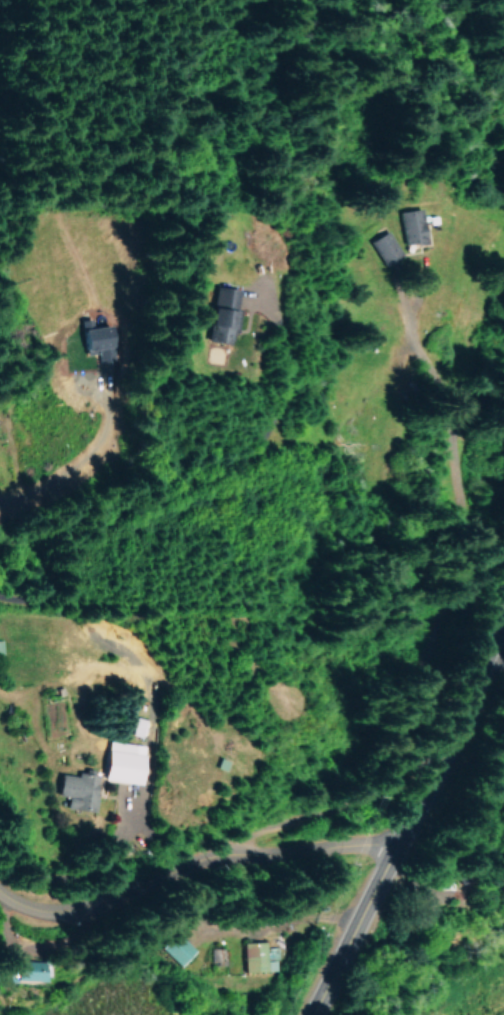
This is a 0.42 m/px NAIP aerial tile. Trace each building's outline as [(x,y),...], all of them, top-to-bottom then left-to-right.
[(423,241),(418,207),(397,211),(402,245),(423,241)] [(400,256),(387,230),(368,239),(381,266),(400,256)] [(204,341),(228,344),(229,331),(235,331),(238,307),(233,307),(236,288),(211,286),(204,341)] [(82,354),(97,353),(98,358),(113,357),(110,314),(100,315),(101,324),(95,324),(95,317),(80,318),(82,354)] [(144,745),(106,740),(101,779),(139,783),(144,745)] [(57,773),(53,795),(64,796),(62,806),(91,811),(97,775),(74,772),(74,776),(57,773)] [(159,947),(178,965),(193,949),(174,931),(159,947)] [(264,941),(241,942),(242,971),(275,970),(275,959),(264,959),(264,941)] [(40,981),(41,960),(11,959),(11,980),(40,981)]
